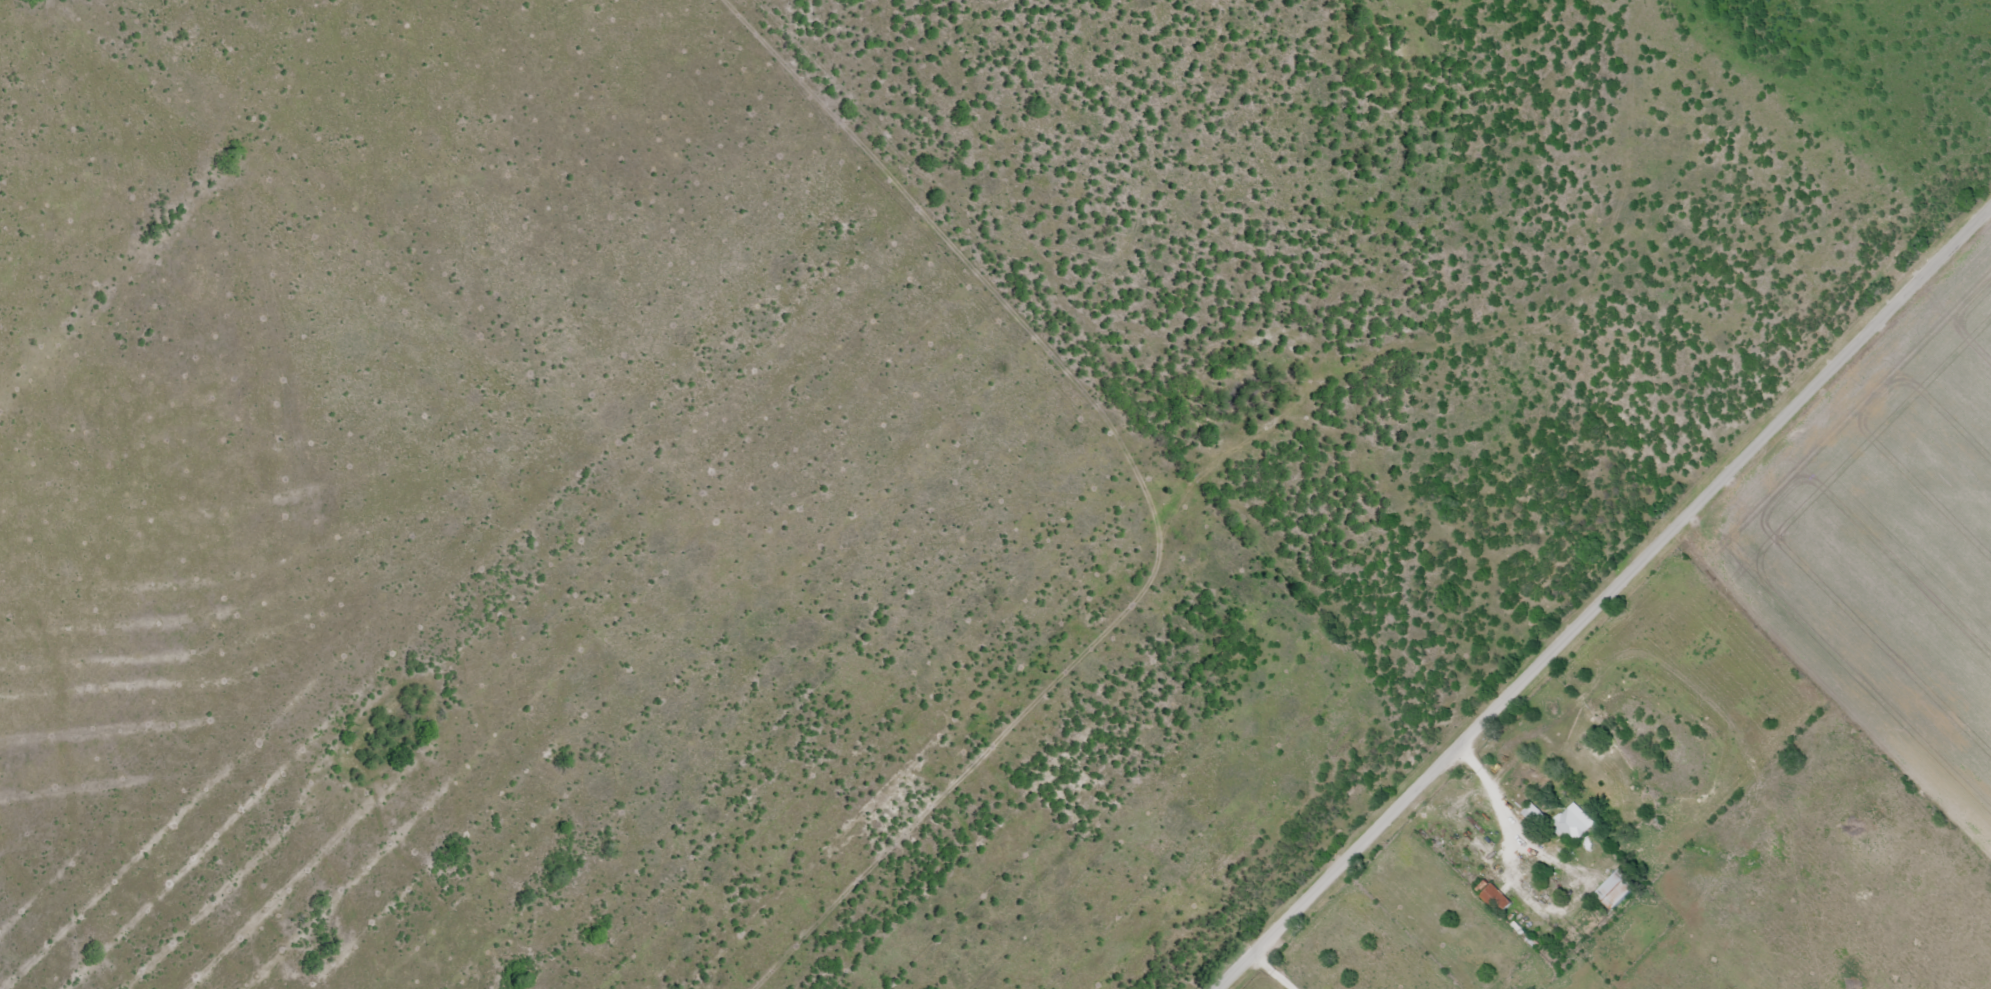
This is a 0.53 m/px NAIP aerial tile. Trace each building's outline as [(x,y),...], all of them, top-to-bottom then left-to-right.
[(1555,823),(1577,844),(1597,824),(1575,803),(1555,823)] [(1598,894),(1615,911),(1636,889),(1620,872),(1598,894)] [(1488,891),(1498,902),(1503,897),(1494,886),(1488,891)]
